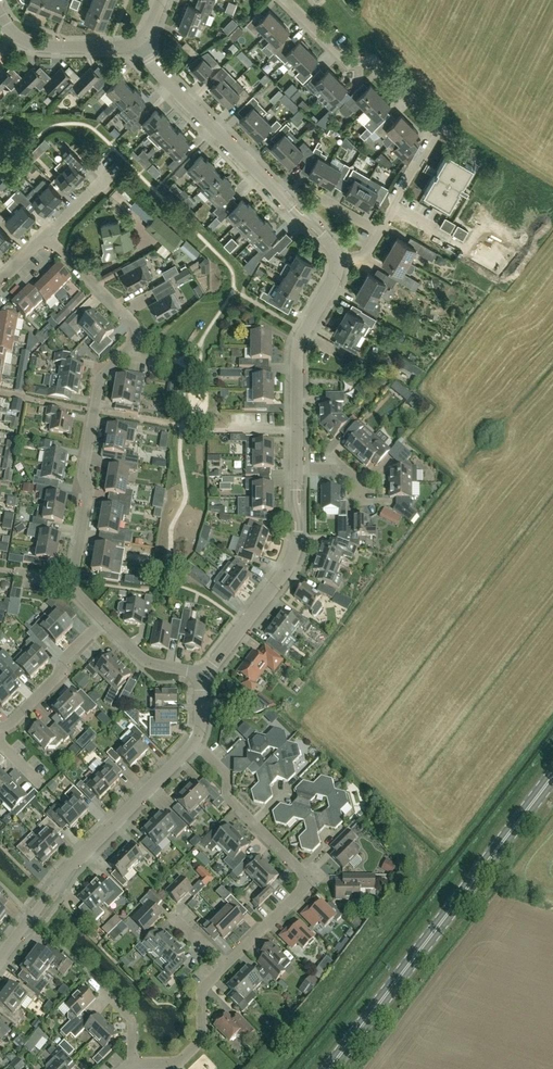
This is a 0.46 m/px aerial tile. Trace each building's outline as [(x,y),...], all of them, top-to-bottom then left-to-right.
[(43,0),(30,0),(28,4),(28,5),(39,10),(43,0)] [(56,0),(43,0),(39,10),(50,14),(56,0)] [(50,14),(61,19),(69,0),(56,0),(50,14)] [(113,6),(98,0),(93,0),(89,9),(108,17),(113,6)] [(209,14),(212,6),(197,0),(192,0),(190,4),(188,4),(187,8),(184,7),(181,15),(205,24),(209,14)] [(104,28),(108,17),(89,9),(84,20),(104,28)] [(265,34),(279,20),(269,10),(260,20),(256,15),(246,25),(255,34),(260,29),(265,34)] [(203,29),(205,24),(181,15),(178,22),(180,23),(179,27),(194,34),(197,27),(203,29)] [(233,29),(238,21),(232,17),(227,26),(233,29)] [(289,30),(279,20),(265,34),(271,40),(266,45),(275,54),(276,53),(285,44),(280,40),(289,30)] [(295,63),(308,50),(307,48),(308,46),(302,40),(300,42),(299,40),(294,46),(293,45),(290,45),(288,47),(285,44),(276,53),(275,54),(271,58),(274,60),(278,56),(284,62),(289,58),(295,63)] [(193,57),(198,52),(187,41),(182,46),(193,57)] [(318,59),(308,50),(295,63),(301,69),(295,75),(303,83),(312,74),(308,69),(318,59)] [(211,78),(222,67),(207,51),(195,59),(188,66),(192,69),(190,71),(196,77),(198,75),(201,78),(206,73),(211,78)] [(23,77),(13,68),(9,73),(3,67),(0,71),(0,90),(6,84),(11,89),(15,85),(23,77)] [(52,77),(42,68),(38,72),(32,67),(23,77),(15,85),(24,94),(35,84),(40,89),(44,85),(52,77)] [(81,77),(71,68),(67,72),(61,67),(52,77),(44,85),(53,94),(57,91),(62,96),(69,89),(73,85),(81,77)] [(98,89),(110,78),(100,68),(96,72),(90,67),(81,77),(73,85),(82,94),(93,84),(98,89)] [(231,85),(236,80),(222,67),(211,78),(215,82),(210,87),(213,91),(211,92),(217,98),(231,85)] [(324,93),(338,79),(328,70),(318,80),(314,75),(304,84),(314,94),(319,88),(324,93)] [(115,99),(128,86),(124,81),(125,79),(121,75),(115,82),(110,77),(110,78),(98,89),(94,94),(98,98),(101,95),(110,104),(112,102),(115,99)] [(347,88),(338,79),(324,93),(328,97),(323,103),(333,113),(342,104),(337,98),(347,88)] [(238,105),(249,94),(236,80),(231,85),(217,98),(223,104),(225,103),(228,106),(233,101),(238,105)] [(366,109),(380,95),(370,85),(361,94),(357,89),(344,101),(354,111),(361,105),(366,109)] [(123,107),(138,92),(135,89),(133,90),(128,86),(115,99),(112,102),(116,106),(119,103),(123,107)] [(142,96),(138,92),(123,107),(131,116),(124,124),(128,128),(130,127),(139,118),(134,113),(145,103),(140,98),(142,96)] [(390,105),(380,95),(366,109),(358,118),(372,132),(374,130),(384,120),(379,115),(390,105)] [(239,120),(248,130),(262,116),(266,112),(257,103),(259,101),(253,96),(244,105),(249,110),(239,120)] [(107,113),(104,110),(99,115),(102,119),(107,113)] [(147,135),(166,117),(162,113),(161,115),(156,110),(145,121),(140,116),(139,118),(130,127),(134,132),(142,124),(151,132),(147,135)] [(395,139),(410,124),(401,115),(390,125),(385,120),(384,120),(374,130),(380,136),(382,135),(385,138),(383,139),(384,143),(387,146),(390,143),(395,139)] [(271,125),(262,116),(248,130),(258,139),(268,129),(272,133),(282,124),(277,119),(271,125)] [(156,144),(173,127),(168,122),(170,121),(166,117),(147,135),(152,140),(156,144)] [(298,139),(289,130),(291,127),(286,122),(277,132),(282,136),(271,147),(272,149),(270,151),(277,157),(278,155),(280,156),(294,143),(298,139)] [(418,133),(410,124),(395,139),(390,143),(399,152),(397,153),(403,159),(418,145),(412,139),(418,133)] [(167,149),(183,134),(179,130),(177,132),(173,127),(156,144),(160,148),(163,144),(167,149)] [(187,155),(183,151),(190,144),(185,139),(186,137),(183,134),(167,149),(176,158),(168,165),(172,170),(187,155)] [(309,157),(313,151),(304,141),(298,147),(294,143),(280,156),(289,166),(299,155),(306,162),(309,157)] [(316,146),(313,151),(309,157),(313,160),(312,163),(313,167),(309,174),(320,180),(330,163),(324,160),(327,156),(321,152),(322,150),(316,146)] [(146,160),(150,156),(156,150),(153,147),(147,153),(141,158),(139,161),(145,167),(149,163),(146,160)] [(86,166),(78,158),(69,148),(64,153),(67,156),(62,161),(61,161),(58,164),(77,183),(85,174),(81,170),(86,166)] [(141,158),(147,153),(144,150),(138,155),(141,158)] [(447,153),(437,171),(438,172),(435,176),(434,176),(424,192),(425,195),(448,208),(450,207),(460,191),(459,190),(461,186),(462,187),(473,168),(472,166),(449,153),(447,153)] [(29,155),(24,161),(36,172),(41,166),(29,155)] [(195,179),(211,162),(208,159),(206,160),(201,155),(194,162),(190,158),(175,172),(179,177),(186,170),(195,179)] [(345,163),(344,164),(333,157),(330,163),(320,180),(331,187),(338,174),(344,178),(350,166),(345,163)] [(200,191),(218,172),(213,168),(215,166),(211,162),(195,179),(203,187),(200,190),(200,191)] [(77,183),(58,164),(55,167),(60,173),(55,178),(68,191),(77,183)] [(356,202),(366,185),(361,181),(363,177),(358,174),(359,171),(353,168),(347,179),(352,183),(345,195),(347,196),(346,198),(354,202),(355,201),(356,202)] [(208,199),(228,179),(224,175),(222,177),(218,172),(200,191),(208,199)] [(375,196),(380,199),(387,188),(370,178),(366,185),(356,202),(358,202),(357,204),(364,209),(366,207),(368,208),(375,196)] [(62,198),(49,184),(43,179),(35,187),(54,206),(62,198)] [(231,183),(228,179),(208,199),(216,207),(213,210),(218,215),(221,212),(228,205),(229,204),(225,199),(235,189),(230,184),(231,183)] [(52,207),(54,206),(35,187),(29,192),(32,194),(28,198),(32,201),(45,215),(46,213),(48,215),(54,209),(52,207)] [(26,195),(19,188),(15,191),(23,199),(26,195)] [(36,218),(22,204),(21,206),(19,203),(23,199),(15,191),(11,196),(14,199),(7,206),(14,213),(27,226),(36,218)] [(187,204),(192,198),(189,195),(184,201),(187,204)] [(195,201),(192,198),(187,204),(190,207),(195,201)] [(234,225),(253,207),(249,203),(247,205),(242,200),(232,210),(228,205),(221,212),(218,215),(216,217),(221,221),(226,216),(234,225)] [(243,233),(259,217),(255,212),(256,211),(253,207),(234,225),(243,233)] [(27,226),(14,213),(5,221),(19,235),(27,226)] [(170,250),(181,237),(157,215),(145,228),(170,250)] [(251,242),(269,223),(265,220),(264,221),(259,217),(243,233),(251,242)] [(456,224),(445,218),(440,227),(450,233),(456,224)] [(129,230),(121,231),(119,222),(102,226),(103,230),(100,233),(101,237),(104,238),(105,242),(113,241),(115,250),(133,246),(129,230)] [(273,227),(269,223),(251,242),(259,250),(254,255),(259,260),(264,255),(267,252),(263,247),(276,234),(271,229),(273,227)] [(468,231),(458,225),(453,234),(463,240),(468,231)] [(0,228),(0,245),(4,249),(13,241),(0,228)] [(178,244),(194,258),(199,252),(184,238),(178,244)] [(229,247),(235,241),(232,238),(226,243),(229,247)] [(397,238),(389,250),(415,265),(415,264),(409,261),(416,249),(397,238)] [(284,244),(279,240),(268,250),(273,255),(284,244)] [(238,244),(235,241),(229,247),(233,250),(238,244)] [(482,245),(473,259),(498,274),(505,261),(508,263),(514,254),(496,243),(491,251),(482,245)] [(417,252),(432,261),(437,253),(422,244),(417,252)] [(269,259),(273,255),(268,250),(267,252),(264,255),(269,259)] [(415,265),(389,250),(382,263),(402,274),(404,270),(410,273),(411,272),(412,272),(415,267),(414,266),(415,265)] [(297,254),(291,265),(309,276),(312,271),(310,270),(313,264),(297,254)] [(147,262),(144,255),(130,262),(134,269),(121,275),(129,290),(148,280),(141,265),(147,262)] [(309,276),(291,265),(286,263),(281,273),(285,275),(301,285),(305,279),(307,280),(309,276)] [(49,268),(46,272),(63,289),(71,280),(58,267),(53,271),(49,268)] [(181,284),(195,281),(191,269),(178,273),(181,284)] [(63,289),(46,272),(42,275),(45,279),(41,284),(55,297),(63,289)] [(394,289),(394,284),(397,280),(385,273),(381,280),(369,273),(362,285),(379,294),(388,299),(394,289)] [(415,290),(420,282),(405,274),(400,281),(415,290)] [(298,290),(301,285),(285,275),(279,285),(298,296),(300,292),(298,290)] [(176,290),(172,283),(159,291),(163,297),(150,305),(158,319),(178,308),(170,294),(176,290)] [(55,297),(41,284),(37,288),(33,284),(29,288),(43,302),(42,302),(46,306),(55,297)] [(298,296),(279,285),(273,296),(263,290),(260,296),(279,307),(282,301),(289,306),(293,299),(295,301),(298,296)] [(381,305),(380,302),(376,299),(379,294),(362,285),(356,296),(369,304),(366,309),(377,316),(380,310),(379,309),(381,305)] [(43,302),(29,288),(25,293),(21,289),(17,293),(34,310),(42,302),(43,302)] [(34,310),(17,293),(13,297),(17,300),(12,305),(26,319),(34,310)] [(80,293),(77,296),(74,300),(79,305),(85,298),(80,293)] [(70,313),(79,305),(74,300),(65,308),(70,313)] [(16,331),(18,319),(18,315),(16,312),(6,310),(5,317),(0,316),(0,328),(16,331)] [(376,319),(363,311),(361,310),(358,316),(347,310),(341,321),(362,334),(363,332),(365,333),(370,323),(373,325),(376,319)] [(88,336),(104,321),(94,311),(84,321),(78,316),(68,326),(77,335),(82,330),(88,336)] [(61,312),(57,316),(62,322),(66,318),(61,312)] [(62,322),(57,316),(54,313),(50,317),(51,318),(47,322),(55,329),(62,322)] [(114,331),(104,321),(88,336),(95,343),(90,348),(99,357),(109,346),(104,341),(114,331)] [(357,343),(360,338),(362,334),(341,321),(334,332),(342,337),(340,340),(342,341),(340,345),(342,346),(356,354),(361,345),(357,343)] [(16,331),(0,328),(0,340),(14,343),(16,331)] [(251,334),(251,347),(271,347),(271,334),(257,334),(257,328),(241,328),(241,334),(251,334)] [(45,331),(42,332),(41,333),(40,332),(40,333),(43,336),(47,340),(52,335),(49,331),(47,333),(45,331)] [(39,341),(43,336),(40,333),(35,338),(39,341)] [(39,341),(35,338),(33,340),(38,345),(39,343),(42,345),(47,340),(43,336),(39,341)] [(14,343),(0,340),(0,352),(7,353),(6,354),(12,355),(14,343)] [(271,360),(271,347),(251,347),(251,360),(239,360),(239,367),(257,367),(257,360),(271,360)] [(82,366),(76,365),(77,358),(56,354),(54,362),(58,363),(58,366),(61,370),(59,376),(80,380),(82,366)] [(246,378),(249,378),(249,391),(253,391),(273,391),(273,378),(259,378),(259,371),(246,371),(246,378)] [(117,377),(115,390),(134,393),(136,381),(144,382),(145,375),(132,373),(131,380),(117,377)] [(80,380),(59,376),(52,375),(48,397),(70,400),(71,393),(77,394),(80,380)] [(23,392),(25,381),(17,379),(15,391),(23,392)] [(344,389),(356,396),(360,390),(347,382),(344,389)] [(141,401),(133,400),(134,393),(115,390),(113,403),(127,405),(126,412),(138,414),(141,401)] [(273,404),(273,391),(253,391),(253,399),(249,399),(249,403),(245,403),(245,410),(258,410),(258,404),(273,404)] [(320,423),(321,425),(341,416),(341,404),(343,404),(343,394),(328,397),(328,403),(330,403),(330,407),(320,407),(320,423)] [(22,401),(14,399),(12,411),(20,413),(22,401)] [(70,434),(73,420),(67,419),(68,412),(48,408),(45,424),(51,425),(50,431),(70,434)] [(348,433),(357,423),(351,418),(348,422),(341,416),(321,425),(322,427),(334,438),(343,428),(348,433)] [(106,439),(126,442),(128,430),(136,431),(138,424),(125,422),(124,429),(109,426),(108,428),(106,428),(104,437),(107,437),(106,439)] [(348,433),(343,439),(349,444),(345,448),(355,457),(369,442),(359,432),(364,427),(358,422),(357,423),(348,433)] [(374,436),(369,442),(355,457),(366,467),(371,461),(376,466),(391,451),(374,436)] [(246,443),(246,456),(273,456),(273,443),(259,443),(259,437),(246,437),(246,443)] [(134,452),(124,450),(126,442),(106,439),(104,452),(118,454),(117,461),(125,463),(138,465),(139,458),(139,455),(134,454),(134,452)] [(67,454),(60,453),(62,446),(40,442),(39,450),(46,452),(44,465),(64,468),(67,454)] [(12,459),(14,447),(7,446),(5,458),(12,459)] [(407,462),(412,455),(402,447),(392,458),(402,467),(402,469),(390,469),(390,484),(411,484),(411,477),(412,477),(412,467),(407,462)] [(273,469),(273,456),(246,456),(246,469),(246,476),(259,476),(259,469),(273,469)] [(10,471),(12,459),(5,458),(3,470),(6,470),(10,471)] [(137,472),(138,465),(125,463),(124,469),(110,467),(108,480),(127,483),(129,470),(137,472)] [(62,482),(64,468),(44,465),(43,473),(37,472),(36,477),(34,477),(33,485),(37,486),(48,488),(49,480),(62,482)] [(13,471),(10,471),(6,470),(4,482),(11,483),(13,471)] [(259,479),(246,479),(245,489),(247,491),(253,491),(253,498),(246,498),(246,499),(273,499),(273,486),(259,486),(259,479)] [(134,491),(126,490),(127,483),(108,480),(106,493),(120,495),(118,502),(131,504),(134,491)] [(411,498),(411,484),(390,484),(390,498),(397,498),(397,504),(393,510),(411,523),(418,515),(410,509),(410,498),(411,498)] [(53,495),(54,489),(48,488),(37,486),(36,492),(40,493),(39,500),(46,501),(45,507),(65,510),(67,498),(53,495)] [(346,505),(346,502),(339,502),(339,488),(322,488),(322,509),(338,510),(338,517),(346,517),(346,505)] [(267,512),(273,512),(273,499),(246,499),(245,506),(245,511),(245,518),(263,521),(263,514),(267,514),(267,512)] [(129,517),(131,504),(118,502),(117,509),(103,506),(101,519),(120,522),(121,516),(129,517)] [(62,523),(65,510),(45,507),(44,514),(37,513),(36,518),(33,518),(32,525),(47,527),(48,521),(62,523)] [(375,526),(368,526),(368,516),(353,516),(353,528),(346,528),(346,542),(359,547),(359,546),(359,538),(358,538),(358,535),(375,535),(375,526)] [(127,531),(119,530),(120,522),(101,519),(99,532),(113,534),(112,541),(124,543),(127,531)] [(249,521),(248,525),(247,526),(244,526),(240,538),(265,546),(268,535),(261,532),(264,525),(252,521),(249,521)] [(46,534),(47,527),(32,525),(30,524),(28,537),(40,539),(38,546),(58,549),(60,536),(46,534)] [(261,557),(265,546),(240,538),(235,553),(236,555),(237,555),(237,557),(251,562),(254,555),(261,557)] [(356,548),(338,541),(331,539),(328,546),(323,544),(318,557),(337,564),(339,558),(343,559),(344,557),(352,560),(356,548)] [(123,550),(124,543),(112,541),(110,548),(96,545),(94,558),(113,561),(116,549),(123,550)] [(56,562),(58,549),(38,546),(36,558),(24,556),(23,563),(40,566),(41,559),(56,562)] [(340,565),(337,564),(318,557),(313,570),(320,573),(317,580),(339,588),(343,576),(337,574),(340,565)] [(111,574),(113,561),(94,558),(92,571),(107,573),(106,580),(119,582),(120,575),(111,574)] [(236,559),(231,565),(229,563),(221,572),(242,588),(249,579),(243,574),(248,568),(236,559)] [(242,588),(221,572),(214,582),(217,584),(212,590),(224,599),(229,593),(235,598),(242,588)] [(294,597),(311,610),(313,612),(312,613),(312,615),(314,617),(316,616),(322,608),(322,604),(318,601),(321,597),(304,584),(294,597)] [(333,599),(336,592),(320,584),(317,591),(333,599)] [(128,600),(127,604),(122,603),(119,605),(118,611),(120,614),(126,615),(124,622),(140,625),(143,611),(150,612),(153,597),(145,596),(144,603),(128,600)] [(60,600),(53,607),(51,609),(51,611),(55,615),(50,620),(64,635),(73,626),(63,616),(70,609),(60,600)] [(2,624),(5,612),(7,612),(8,605),(0,603),(0,623),(2,624)] [(203,627),(203,625),(202,624),(198,623),(196,624),(196,625),(189,624),(191,611),(183,610),(181,621),(180,630),(187,631),(185,645),(201,648),(205,627),(203,627)] [(283,612),(274,623),(291,635),(299,625),(305,629),(310,623),(298,614),(293,620),(283,612)] [(64,635),(50,620),(41,629),(36,624),(30,631),(34,635),(39,640),(45,633),(56,644),(64,635)] [(179,636),(180,630),(181,621),(172,620),(171,628),(155,625),(151,646),(167,649),(170,635),(179,636)] [(282,646),(291,635),(274,623),(266,634),(276,642),(271,648),(283,657),(288,651),(282,646)] [(44,646),(39,640),(34,635),(26,642),(26,647),(21,652),(40,670),(49,661),(39,651),(44,646)] [(253,652),(237,672),(246,679),(242,685),(252,692),(257,686),(254,683),(267,666),(274,671),(282,661),(265,647),(258,655),(253,652)] [(21,652),(12,660),(3,650),(0,653),(0,660),(15,675),(20,670),(30,680),(40,670),(21,652)] [(105,680),(121,665),(111,655),(101,665),(95,659),(85,670),(94,679),(99,674),(105,680)] [(12,675),(0,663),(0,689),(10,699),(12,698),(13,699),(15,698),(17,696),(18,694),(17,693),(19,691),(8,680),(12,675)] [(131,675),(121,665),(105,680),(112,687),(106,698),(112,702),(118,692),(117,691),(122,687),(120,685),(131,675)] [(0,689),(0,706),(2,708),(10,699),(0,689)] [(71,691),(62,701),(74,714),(80,708),(87,715),(91,712),(95,709),(97,710),(96,711),(99,714),(102,712),(88,698),(83,704),(71,691)] [(124,707),(130,695),(124,691),(117,704),(124,707)] [(150,711),(156,711),(165,710),(165,704),(177,704),(177,691),(156,691),(156,699),(150,699),(150,711)] [(79,718),(74,714),(62,701),(52,710),(65,722),(59,727),(69,737),(70,738),(76,733),(73,730),(77,727),(74,724),(79,718)] [(177,710),(165,710),(156,711),(156,718),(150,718),(150,730),(165,730),(165,723),(177,723),(177,710)] [(69,737),(59,727),(57,725),(51,731),(48,731),(39,723),(29,734),(45,750),(48,747),(56,747),(63,741),(64,742),(69,737)] [(135,737),(126,746),(139,760),(148,750),(139,741),(143,736),(134,727),(129,731),(135,737)] [(279,751),(287,742),(284,732),(273,729),(266,737),(256,734),(248,742),(247,742),(249,749),(247,751),(248,760),(252,765),(253,764),(259,770),(264,765),(261,756),(269,748),(279,751)] [(90,740),(86,748),(95,752),(99,744),(90,740)] [(298,745),(287,742),(279,751),(264,765),(274,768),(277,779),(287,782),(288,782),(296,774),(293,764),(300,756),(298,745)] [(139,760),(126,746),(117,755),(111,749),(107,754),(116,763),(121,759),(130,769),(139,760)] [(77,756),(74,763),(81,767),(85,760),(77,756)] [(95,770),(104,761),(99,756),(90,765),(95,770)] [(109,759),(103,764),(94,774),(109,790),(119,780),(113,774),(118,769),(109,759)] [(270,787),(277,779),(274,768),(264,765),(259,770),(253,764),(252,765),(253,765),(247,770),(252,775),(256,774),(259,783),(251,791),(254,802),(264,805),(265,805),(273,797),(270,787)] [(11,781),(3,773),(0,776),(0,792),(11,781)] [(109,790),(94,774),(84,784),(81,782),(76,787),(88,799),(93,794),(99,800),(109,790)] [(295,790),(298,800),(309,803),(317,796),(326,798),(335,790),(332,779),(321,777),(313,784),(303,781),(303,782),(295,789),(295,790)] [(19,789),(11,781),(0,792),(0,800),(4,804),(19,789)] [(193,781),(184,790),(199,805),(208,796),(214,802),(213,804),(218,809),(225,802),(220,797),(220,796),(211,786),(205,792),(193,781)] [(74,787),(69,792),(65,795),(71,801),(66,806),(79,820),(88,811),(78,801),(83,796),(74,787)] [(27,797),(19,789),(4,804),(12,812),(17,816),(24,809),(22,807),(26,804),(23,801),(27,797)] [(193,811),(199,805),(184,790),(174,800),(186,811),(180,817),(190,827),(196,821),(194,820),(198,816),(193,811)] [(345,793),(335,790),(326,798),(327,799),(329,808),(322,815),(321,815),(321,816),(325,827),(335,829),(335,830),(343,822),(340,811),(348,804),(345,793)] [(309,803),(298,800),(290,807),(280,804),(272,812),(275,823),(286,826),(294,818),(303,821),(312,813),(309,803)] [(79,820),(66,806),(61,811),(55,806),(46,814),(56,823),(60,819),(70,829),(79,820)] [(161,812),(151,822),(166,837),(171,832),(176,838),(187,827),(176,816),(171,822),(161,812)] [(318,834),(325,827),(321,816),(321,815),(312,813),(303,821),(306,831),(299,838),(298,838),(301,849),(312,852),(312,853),(320,845),(318,834)] [(43,832),(37,838),(53,854),(63,844),(52,834),(58,828),(47,818),(39,827),(43,832)] [(358,831),(364,827),(360,819),(353,823),(358,831)] [(156,847),(166,837),(151,822),(141,832),(151,842),(145,847),(156,858),(162,852),(156,847)] [(222,851),(238,835),(228,825),(218,836),(216,834),(218,833),(214,829),(200,843),(206,849),(208,847),(212,851),(217,846),(222,851)] [(347,830),(338,840),(330,847),(336,852),(331,857),(343,868),(358,853),(358,852),(359,851),(360,847),(356,844),(353,844),(352,846),(347,842),(352,836),(347,830)] [(248,845),(238,835),(222,851),(228,857),(224,862),(233,871),(242,863),(243,861),(238,856),(248,845)] [(53,854),(37,838),(31,844),(26,839),(17,849),(27,859),(32,854),(43,864),(53,854)] [(129,845),(119,855),(133,868),(143,859),(147,863),(152,858),(143,849),(138,854),(129,845)] [(123,878),(133,868),(119,855),(109,865),(118,874),(114,878),(123,888),(128,883),(123,878)] [(254,881),(269,866),(259,857),(247,868),(242,863),(233,871),(232,873),(238,878),(244,872),(254,881)] [(194,898),(205,887),(214,878),(201,866),(196,871),(203,878),(200,881),(192,889),(181,878),(166,892),(177,904),(189,892),(194,898)] [(279,876),(269,866),(254,881),(263,891),(253,901),(259,907),(272,893),(267,888),(279,876)] [(375,875),(355,875),(343,875),(343,883),(336,883),(336,899),(359,899),(359,889),(375,889),(375,875)] [(99,879),(89,889),(103,903),(109,908),(124,893),(113,882),(108,888),(99,879)] [(99,908),(103,903),(89,889),(79,899),(88,908),(83,913),(93,924),(104,913),(99,908)] [(161,914),(155,908),(157,905),(157,906),(163,900),(152,890),(147,896),(140,903),(145,907),(133,920),(145,932),(153,924),(152,923),(161,914)] [(242,893),(238,898),(245,904),(249,898),(242,893)] [(230,906),(220,915),(234,929),(244,919),(235,910),(240,905),(231,896),(225,901),(230,906)] [(330,904),(326,908),(321,902),(311,912),(308,909),(302,915),(314,927),(319,922),(324,927),(334,918),(337,921),(342,916),(330,904)] [(105,924),(114,937),(127,927),(118,914),(105,924)] [(234,929),(220,915),(210,925),(205,921),(200,926),(209,936),(215,930),(224,939),(234,929)] [(303,949),(314,938),(299,924),(290,933),(287,930),(281,937),(292,948),(297,943),(303,949)] [(160,957),(174,943),(164,933),(162,935),(157,930),(141,945),(148,951),(147,954),(152,954),(154,952),(160,957)] [(184,964),(179,958),(184,953),(174,943),(160,957),(155,962),(165,972),(164,972),(170,978),(184,964)] [(286,959),(283,956),(271,943),(260,954),(264,958),(259,963),(276,980),(285,971),(279,966),(286,959)] [(134,967),(140,962),(145,968),(152,961),(137,946),(125,957),(134,967)] [(63,957),(62,956),(55,951),(50,957),(38,947),(37,949),(35,948),(29,956),(31,957),(30,959),(46,971),(50,966),(53,968),(54,967),(59,970),(67,961),(63,957)] [(42,976),(46,971),(30,959),(28,960),(26,959),(20,967),(22,968),(21,970),(31,978),(27,984),(40,994),(48,984),(44,980),(45,979),(42,976)] [(273,981),(262,970),(258,966),(252,971),(248,967),(238,977),(252,991),(262,981),(267,987),(273,981)] [(374,1007),(389,979),(383,976),(367,1003),(374,1007)] [(257,996),(252,991),(238,977),(228,987),(233,992),(228,997),(242,1012),(257,996)] [(25,987),(23,989),(21,988),(19,988),(18,989),(10,984),(3,993),(21,1006),(28,997),(32,1000),(36,995),(25,987)] [(67,1037),(71,1033),(79,1025),(75,1020),(95,1000),(83,989),(66,1006),(70,1010),(68,1012),(68,1019),(71,1022),(61,1031),(67,1037)] [(21,1006),(3,993),(2,994),(0,993),(0,1006),(3,1008),(2,1009),(3,1012),(5,1013),(3,1016),(16,1026),(20,1021),(18,1019),(20,1017),(19,1012),(17,1011),(21,1006)] [(254,1031),(243,1020),(237,1015),(232,1020),(226,1014),(214,1026),(230,1041),(236,1035),(237,1036),(239,1037),(240,1036),(245,1040),(254,1031)] [(94,1039),(108,1025),(98,1015),(89,1024),(84,1020),(79,1025),(71,1033),(75,1038),(84,1029),(94,1039)] [(2,1040),(11,1031),(0,1021),(0,1038),(2,1040)] [(118,1035),(108,1025),(94,1039),(104,1049),(93,1060),(98,1064),(114,1049),(109,1044),(118,1035)] [(68,1061),(57,1050),(53,1046),(47,1052),(54,1059),(45,1068),(46,1068),(70,1068),(74,1066),(68,1061)] [(16,1065),(19,1068),(21,1068),(27,1063),(23,1058),(16,1065)]
